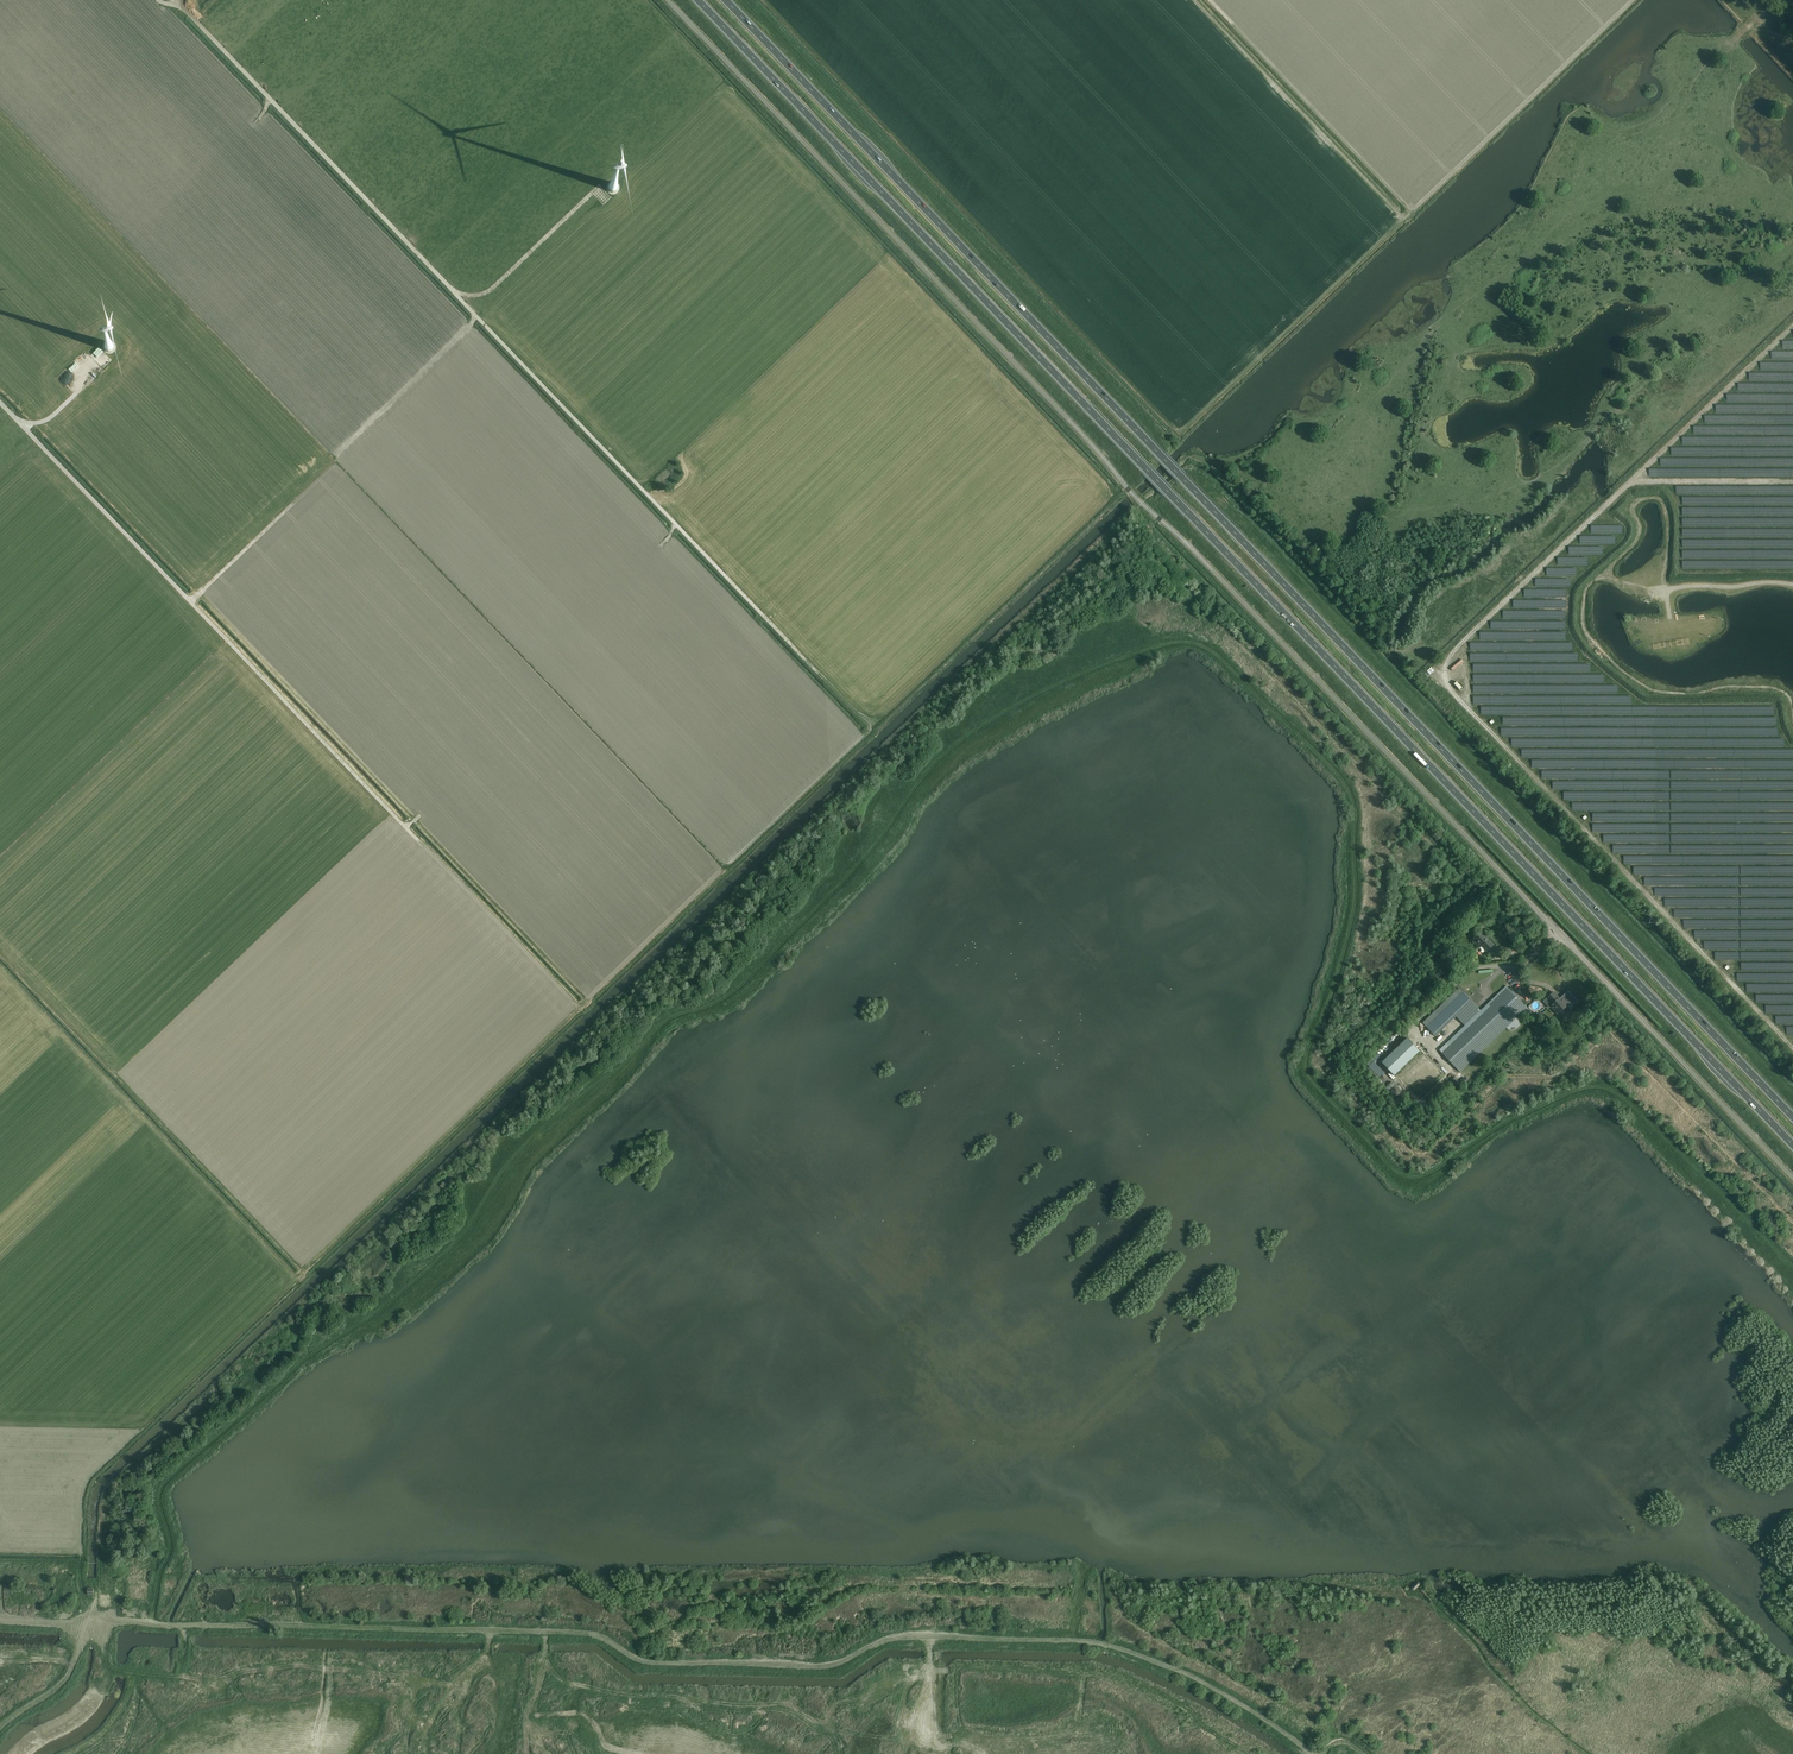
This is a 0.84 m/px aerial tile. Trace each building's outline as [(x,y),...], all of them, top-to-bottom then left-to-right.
[(1456,682),(1453,684),(1459,690),(1462,687),(1456,682)] [(1472,940),(1479,947),(1481,945),(1487,951),(1493,945),(1486,937),(1485,937),(1484,936),(1486,935),(1481,930),(1477,934),(1477,935),(1472,940)] [(1465,1025),(1447,1042),(1439,1050),(1460,1072),(1491,1042),(1527,1007),(1506,986),(1481,1010),(1459,988),(1423,1023),(1435,1036),(1456,1016),(1465,1025)] [(1563,1009),(1570,1003),(1572,1005),(1577,1000),(1568,991),(1560,999),(1553,992),(1547,998),(1552,1004),(1550,1006),(1557,1013),(1562,1008),(1563,1009)] [(1545,997),(1541,1000),(1545,1006),(1549,1003),(1545,997)] [(1407,1037),(1381,1062),(1394,1075),(1419,1050),(1407,1037)] [(1458,1087),(1467,1080),(1465,1078),(1456,1084),(1458,1087)]
